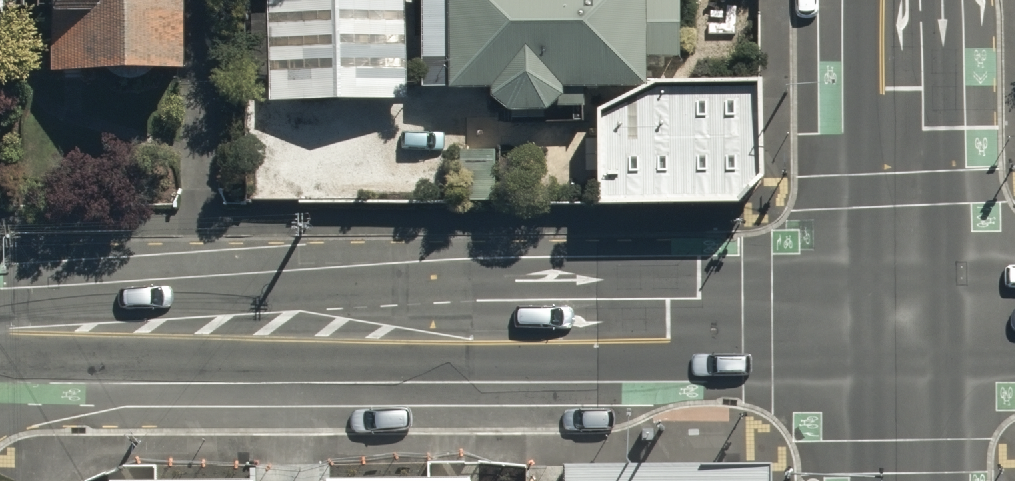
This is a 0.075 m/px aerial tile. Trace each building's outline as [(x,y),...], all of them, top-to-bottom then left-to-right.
[(48,54),(181,55),(182,0),(49,0),(48,54)] [(266,96),(407,97),(407,0),(267,0),(266,96)] [(422,73),(488,70),(488,80),(502,97),(542,98),(561,84),(563,72),(644,70),(646,43),(679,42),(678,0),(421,0),(422,73)] [(760,179),(757,74),(661,79),(598,116),(600,204),(742,199),(760,179)] [(754,462),(560,465),(561,480),(754,480),(754,462)]
